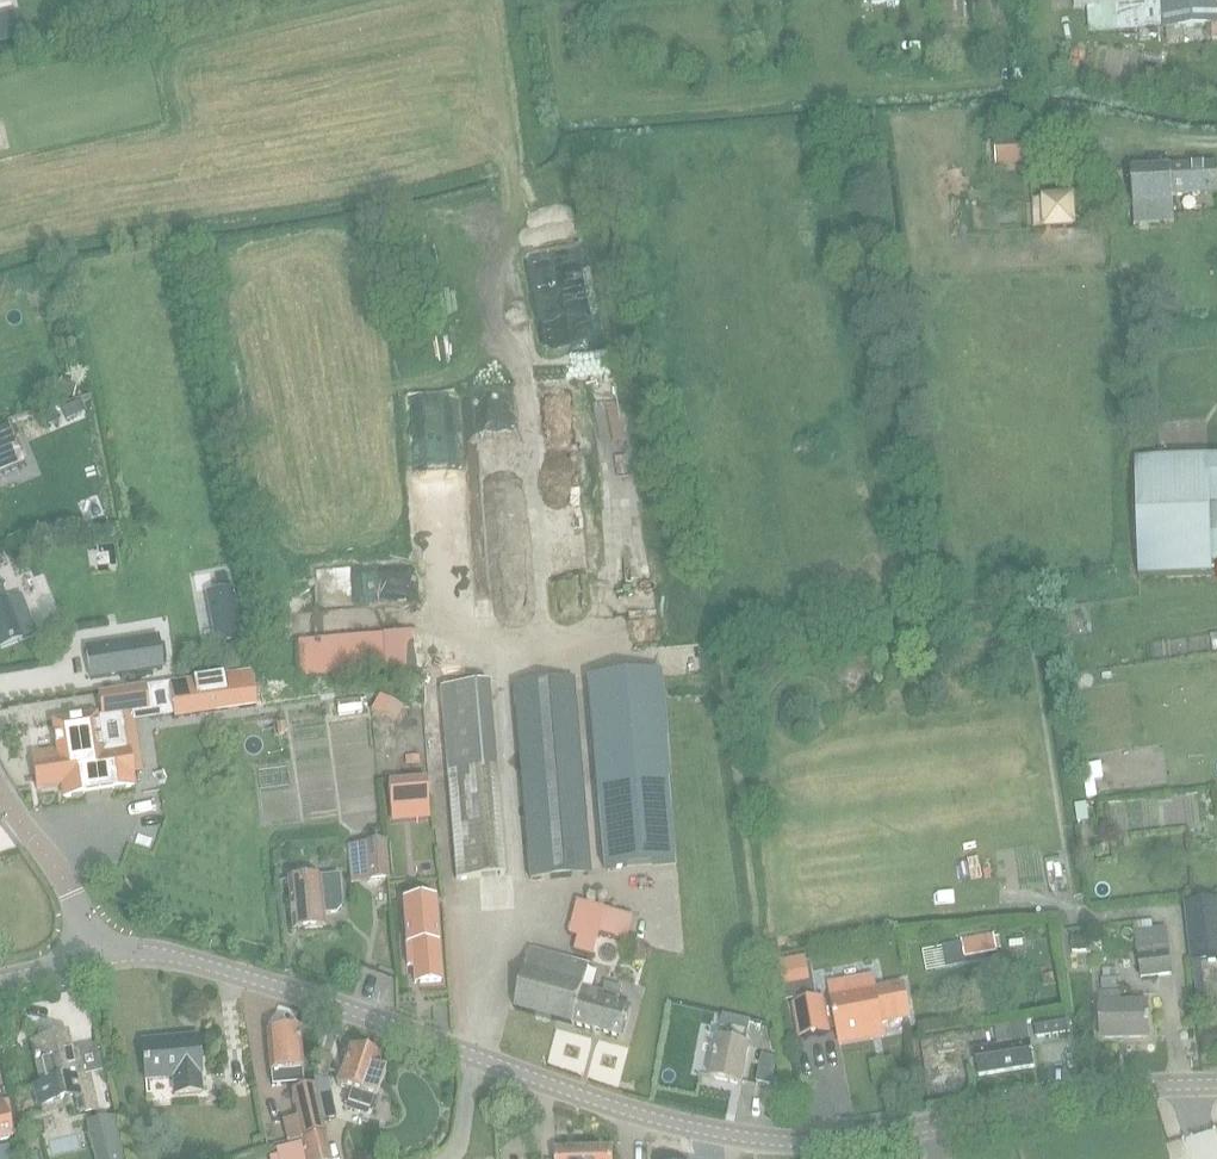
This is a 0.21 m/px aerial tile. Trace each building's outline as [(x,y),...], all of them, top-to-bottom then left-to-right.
[(1074,8),(1088,8),(1089,32),(1161,28),(1159,3),(1153,3),(1153,0),(1073,0),(1074,8)] [(1161,28),(1181,26),(1194,25),(1211,24),(1216,24),(1216,16),(1216,6),(1215,7),(1214,0),(1159,0),(1161,28)] [(6,39),(23,35),(17,11),(0,15),(0,41),(6,39)] [(994,139),(996,166),(1030,165),(1029,137),(994,139)] [(1216,192),(1216,163),(1130,167),(1132,198),(1133,222),(1150,222),(1174,220),(1172,193),(1216,192)] [(1107,179),(1123,179),(1123,167),(1108,167),(1107,179)] [(1041,198),(1032,199),(1034,228),(1044,228),(1044,230),(1075,228),(1074,195),(1041,196),(1041,198)] [(62,377),(58,393),(73,397),(77,382),(62,377)] [(74,403),(60,410),(65,421),(79,415),(74,403)] [(20,451),(9,426),(0,430),(0,459),(20,451)] [(1138,460),(1138,508),(1140,559),(1140,570),(1211,569),(1211,559),(1216,559),(1216,458),(1207,459),(1138,460)] [(23,636),(9,600),(6,601),(0,586),(0,646),(23,636)] [(158,636),(85,647),(90,679),(163,668),(159,647),(158,636)] [(297,641),(300,675),(361,670),(358,636),(297,641)] [(660,672),(586,678),(602,869),(676,862),(660,672)] [(193,679),(169,683),(171,694),(175,719),(226,711),(224,696),(220,676),(193,680),(193,679)] [(513,683),(530,880),(566,877),(590,875),(572,678),(513,683)] [(440,687),(448,772),(456,878),(505,874),(488,683),(440,687)] [(144,686),(98,693),(101,717),(131,713),(147,711),(144,686)] [(252,692),(238,694),(240,710),(255,708),(252,692)] [(380,694),(370,710),(392,723),(402,706),(380,694)] [(57,754),(33,757),(38,791),(61,787),(63,799),(134,789),(132,777),(141,775),(139,759),(138,759),(137,750),(102,755),(97,718),(53,724),(57,754)] [(425,778),(389,781),(391,805),(427,802),(425,778)] [(350,846),(351,865),(368,864),(369,881),(388,880),(386,844),(383,844),(350,846)] [(289,880),(294,932),(325,929),(324,915),(335,914),(342,906),(339,875),(321,875),(321,877),(289,880)] [(435,897),(403,900),(406,946),(408,966),(414,966),(415,984),(441,982),(435,897)] [(576,900),(567,935),(576,938),(572,952),(592,957),(598,934),(625,941),(632,915),(605,907),(576,900)] [(1187,904),(1193,961),(1216,959),(1216,901),(1214,902),(1187,904)] [(1151,921),(1134,924),(1135,932),(1152,929),(1151,921)] [(1135,932),(1141,978),(1172,974),(1166,927),(1152,929),(1135,932)] [(1089,938),(1072,938),(1073,952),(1089,952),(1089,938)] [(516,1010),(599,1031),(606,1004),(603,1003),(604,994),(583,988),(589,967),(531,952),(516,1010)] [(779,965),(783,985),(808,981),(804,961),(779,965)] [(832,1000),(823,1002),(822,1000),(794,1006),(800,1038),(828,1033),(828,1031),(837,1030),(839,1037),(870,1031),(869,1025),(909,1018),(903,986),(875,991),(873,977),(829,985),(832,1000)] [(1101,979),(1101,995),(1100,995),(1101,1040),(1147,1039),(1146,1003),(1119,1004),(1118,994),(1117,994),(1117,978),(1101,979)] [(606,1004),(599,1031),(623,1038),(631,1008),(617,1005),(621,990),(606,986),(604,994),(603,1003),(606,1004)] [(732,1031),(729,1045),(718,1042),(711,1080),(741,1086),(749,1049),(745,1048),(750,1022),(724,1017),(721,1029),(732,1031)] [(1035,1022),(1037,1038),(1066,1033),(1064,1018),(1035,1022)] [(974,1052),(978,1077),(1034,1068),(1027,1023),(1011,1025),(1013,1041),(1002,1043),(1003,1048),(974,1052)] [(268,1032),(272,1085),(304,1083),(300,1030),(268,1032)] [(65,1035),(33,1043),(42,1083),(35,1085),(40,1105),(77,1095),(81,1113),(95,1110),(87,1075),(75,1078),(65,1035)] [(144,1043),(147,1080),(176,1078),(178,1094),(203,1093),(202,1076),(203,1076),(201,1040),(144,1043)] [(377,1071),(381,1059),(351,1049),(338,1087),(350,1091),(345,1106),(372,1115),(386,1074),(377,1071)] [(318,1052),(312,1073),(314,1084),(322,1120),(336,1117),(326,1071),(331,1056),(318,1052)] [(757,1084),(771,1087),(777,1060),(762,1057),(757,1084)] [(314,1084),(290,1090),(296,1116),(282,1120),(286,1142),(298,1140),(298,1143),(275,1148),(277,1155),(268,1157),(269,1158),(331,1158),(326,1136),(326,1135),(322,1120),(314,1084)] [(11,1137),(4,1101),(0,1102),(0,1139),(11,1137)] [(88,1123),(96,1158),(124,1158),(115,1117),(88,1123)] [(586,1150),(586,1158),(614,1158),(613,1149),(586,1150)] [(586,1150),(556,1151),(557,1158),(586,1158),(586,1150)]
